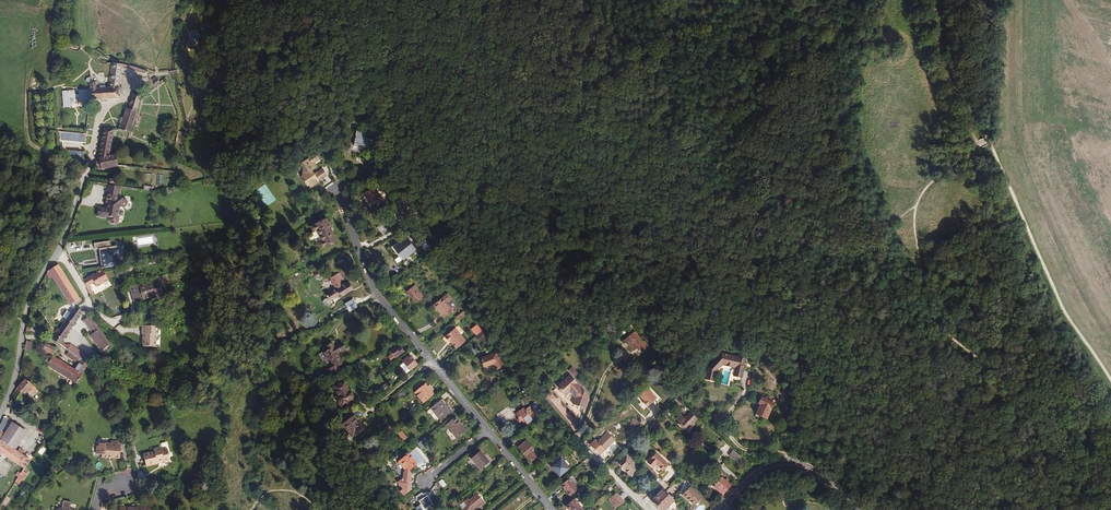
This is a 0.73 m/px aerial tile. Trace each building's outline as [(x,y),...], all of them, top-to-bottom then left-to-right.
[(90,88),(78,89),(79,100),(100,98),(100,100),(106,100),(106,98),(119,97),(118,86),(121,71),(144,76),(148,75),(148,71),(134,67),(122,64),(112,62),(110,75),(112,75),(112,77),(110,77),(109,87),(96,88),(95,84),(98,84),(97,80),(93,81),(91,77),(87,78),(86,81),(90,82),(90,88)] [(74,90),(62,91),(63,98),(75,97),(74,90)] [(141,96),(133,94),(129,109),(126,108),(120,129),(129,133),(141,96)] [(362,105),(356,109),(357,110),(354,112),(360,120),(369,115),(362,105)] [(118,166),(116,155),(109,156),(114,130),(107,129),(108,127),(104,127),(104,128),(99,158),(100,165),(96,165),(96,168),(101,169),(118,166)] [(375,134),(356,130),(353,146),(373,149),(375,139),(374,139),(375,134)] [(83,133),(60,131),(62,155),(82,164),(84,157),(69,150),(68,140),(82,141),(83,133)] [(319,180),(327,174),(323,168),(315,173),(312,169),(318,165),(316,162),(321,159),(316,152),(303,160),(309,170),(308,171),(303,170),(301,175),(308,185),(309,184),(311,186),(318,182),(316,179),(318,178),(319,180)] [(121,187),(109,185),(108,192),(109,192),(108,197),(111,200),(109,202),(108,203),(109,205),(109,208),(108,209),(99,207),(98,216),(107,217),(107,216),(110,216),(109,220),(111,223),(116,224),(119,222),(119,218),(118,215),(119,208),(122,206),(125,207),(128,204),(128,202),(126,198),(124,199),(120,194),(121,187)] [(380,196),(374,186),(363,192),(366,198),(365,199),(370,209),(384,201),(381,196),(380,196)] [(409,195),(408,191),(392,200),(394,204),(402,199),(409,195)] [(402,199),(394,204),(396,207),(391,210),(396,218),(397,220),(399,219),(405,215),(404,214),(408,212),(404,205),(402,199)] [(327,218),(311,226),(314,231),(317,230),(322,240),(319,242),(322,247),(336,240),(330,227),(331,226),(327,218)] [(400,254),(398,256),(394,259),(398,263),(415,250),(405,238),(394,246),(400,254)] [(112,247),(111,242),(95,245),(96,250),(100,249),(103,270),(122,267),(118,246),(112,247)] [(375,245),(368,249),(371,255),(378,250),(375,245)] [(392,248),(398,256),(400,254),(394,246),(392,248)] [(68,280),(58,264),(49,271),(58,286),(68,280)] [(102,270),(101,270),(83,281),(86,288),(94,283),(97,288),(108,280),(102,270)] [(340,272),(330,278),(336,288),(326,293),(329,300),(340,294),(341,296),(353,290),(349,282),(342,285),(340,280),(343,278),(340,272)] [(80,299),(68,280),(58,286),(70,305),(73,303),(80,299)] [(139,286),(138,285),(130,287),(135,302),(156,295),(152,282),(141,286),(139,286)] [(414,285),(406,291),(416,303),(423,297),(414,285)] [(443,297),(433,305),(444,317),(453,310),(443,297)] [(62,342),(83,312),(76,307),(52,340),(69,351),(76,356),(79,350),(71,344),(65,345),(62,342)] [(101,351),(110,344),(97,327),(89,316),(83,321),(93,333),(90,335),(101,351)] [(627,320),(623,316),(616,324),(620,328),(627,320)] [(353,321),(348,324),(353,331),(357,328),(353,321)] [(157,326),(141,325),(141,333),(142,333),(141,345),(154,346),(155,334),(157,334),(157,326)] [(481,330),(477,325),(471,329),(476,335),(481,330)] [(466,340),(455,327),(444,336),(449,342),(450,341),(456,348),(466,340)] [(482,332),(476,336),(480,341),(482,340),(486,337),(482,332)] [(635,344),(622,332),(613,340),(624,350),(626,348),(629,350),(635,344)] [(57,350),(46,343),(43,349),(53,355),(57,350)] [(328,357),(330,360),(334,367),(329,370),(332,374),(341,370),(339,366),(343,364),(337,354),(345,349),(342,344),(335,348),(333,343),(326,347),(329,351),(324,353),(327,358),(328,357)] [(111,346),(110,344),(101,351),(100,351),(102,354),(103,354),(111,349),(111,346)] [(395,347),(390,352),(391,354),(388,357),(392,362),(395,359),(404,351),(401,347),(397,350),(395,347)] [(80,359),(76,356),(69,351),(65,356),(73,361),(74,360),(79,364),(81,360),(80,359)] [(505,363),(501,356),(499,357),(496,351),(491,354),(481,358),(484,367),(492,364),(496,369),(505,363)] [(88,356),(84,353),(80,359),(81,360),(84,362),(87,358),(88,356)] [(417,365),(409,356),(403,361),(404,363),(400,366),(406,374),(417,365)] [(744,356),(736,356),(736,358),(721,357),(706,373),(705,386),(713,386),(714,376),(722,368),(735,369),(735,373),(743,373),(744,356)] [(81,374),(88,364),(84,362),(81,360),(79,364),(75,370),(53,357),(47,365),(77,384),(82,375),(81,374)] [(509,362),(505,364),(507,368),(505,370),(504,368),(500,371),(503,376),(513,368),(509,362)] [(568,374),(552,391),(581,419),(590,394),(568,374)] [(25,379),(16,389),(11,398),(20,403),(24,394),(33,385),(25,379)] [(350,394),(349,392),(344,382),(333,387),(338,396),(336,397),(341,407),(349,404),(348,401),(354,399),(351,393),(350,394)] [(433,394),(431,391),(427,387),(425,384),(421,388),(429,398),(433,394)] [(423,403),(429,398),(421,388),(415,393),(423,403)] [(409,393),(406,389),(397,395),(401,400),(409,393)] [(441,399),(430,408),(440,421),(451,412),(441,399)] [(672,406),(675,409),(681,403),(678,400),(672,406)] [(772,410),(753,400),(749,407),(759,412),(753,422),(763,427),(772,410)] [(536,415),(538,417),(538,418),(544,413),(535,402),(532,405),(533,407),(526,412),(531,419),(536,415)] [(527,424),(532,421),(531,419),(526,412),(523,408),(518,412),(527,424)] [(525,425),(527,424),(518,412),(516,414),(521,421),(522,420),(525,425)] [(686,417),(682,414),(677,420),(688,430),(697,419),(690,413),(686,417)] [(354,415),(342,425),(352,438),(363,429),(360,425),(359,425),(358,425),(355,421),(357,419),(354,415)] [(460,424),(461,424),(455,417),(446,424),(457,439),(466,431),(460,424)] [(15,450),(27,432),(12,422),(5,433),(0,440),(15,450)] [(561,433),(564,430),(557,423),(554,426),(561,433)] [(517,435),(510,441),(513,444),(519,439),(517,435)] [(425,437),(419,442),(424,448),(430,443),(425,437)] [(601,462),(617,446),(609,439),(599,448),(597,447),(592,453),(601,462)] [(1,453),(25,468),(30,460),(22,455),(24,451),(20,448),(17,451),(15,450),(0,440),(0,454),(1,453)] [(531,451),(532,450),(533,449),(526,440),(517,447),(524,456),(526,455),(531,461),(536,458),(531,451)] [(111,456),(111,458),(120,459),(121,445),(118,445),(118,441),(111,441),(111,443),(105,443),(105,444),(99,443),(99,446),(97,446),(96,454),(102,455),(102,457),(109,458),(109,456),(111,456)] [(162,450),(161,448),(154,450),(154,451),(143,454),(146,466),(158,463),(164,461),(164,462),(170,460),(167,448),(162,450)] [(853,453),(849,449),(844,454),(849,458),(853,453)] [(415,451),(409,455),(417,464),(419,467),(424,463),(415,451)] [(471,459),(480,470),(489,462),(480,451),(471,459)] [(409,455),(409,454),(398,462),(406,471),(403,473),(403,478),(399,481),(400,485),(404,490),(401,493),(403,495),(412,489),(409,486),(411,474),(408,471),(417,464),(409,455)] [(559,477),(568,470),(560,460),(561,459),(558,456),(550,462),(554,466),(552,467),(559,477)] [(659,479),(660,479),(663,477),(668,471),(655,458),(648,466),(654,472),(653,473),(659,479)] [(640,471),(628,459),(619,467),(630,480),(640,471)] [(485,468),(488,472),(494,468),(490,464),(485,468)] [(27,474),(22,471),(15,482),(19,484),(21,480),(22,481),(27,474)] [(570,496),(578,489),(569,478),(561,485),(570,496)] [(717,497),(725,488),(715,480),(708,488),(717,497)] [(438,482),(435,485),(440,491),(443,488),(438,482)] [(902,487),(898,482),(893,487),(897,491),(902,487)] [(697,501),(686,489),(678,497),(690,509),(697,501)] [(416,497),(421,505),(419,506),(422,509),(427,509),(431,507),(430,506),(432,504),(425,493),(423,495),(422,493),(416,497)] [(623,501),(616,493),(609,499),(616,508),(623,501)] [(479,507),(484,503),(477,494),(469,500),(468,499),(461,504),(466,509),(472,509),(476,507),(478,506),(479,507)] [(665,497),(663,495),(652,506),(656,509),(675,509),(677,509),(665,497)] [(569,509),(583,509),(575,499),(566,506),(569,509)] [(69,509),(71,503),(64,501),(62,508),(58,509),(71,509),(69,509)]
